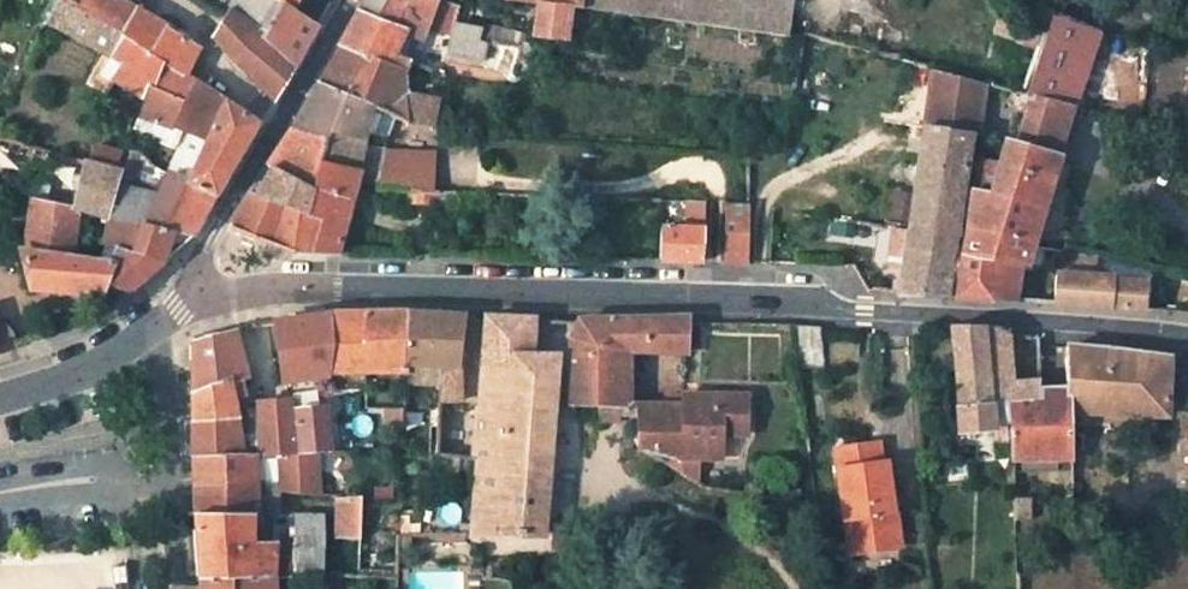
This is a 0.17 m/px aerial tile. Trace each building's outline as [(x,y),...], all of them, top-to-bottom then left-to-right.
[(48,23),(104,52),(111,56),(138,9),(123,0),(60,0),(48,23)] [(234,7),(295,64),(308,41),(316,26),(317,26),(293,9),(279,0),(238,0),(234,7)] [(298,0),(279,0),(293,9),(298,0)] [(360,11),(407,34),(425,43),(430,30),(441,2),(437,0),(366,0),(360,11)] [(539,2),(573,6),(583,8),(584,0),(525,0),(539,2)] [(793,37),(798,0),(588,0),(587,9),(793,37)] [(430,30),(450,37),(453,25),(457,9),(441,2),(430,30)] [(539,2),(535,35),(569,40),(573,6),(539,2)] [(234,7),(213,37),(253,79),(274,100),(295,64),(234,7)] [(104,52),(88,84),(107,94),(115,80),(145,98),(149,83),(157,55),(186,75),(200,48),(161,23),(138,9),(111,56),(104,52)] [(395,55),(407,34),(360,11),(350,31),(341,47),(406,73),(411,62),(395,55)] [(1031,248),(1074,111),(1098,35),(1054,22),(1029,97),(1013,146),(1005,144),(996,172),(976,170),(967,230),(966,237),(963,236),(959,235),(951,299),(990,297),(1000,258),(1026,262),(1031,248)] [(450,37),(446,53),(482,61),(487,40),(482,39),(484,29),(453,25),(450,37)] [(497,32),(484,29),(482,39),(487,40),(496,42),(497,32)] [(522,47),(526,36),(516,33),(513,45),(522,47)] [(416,63),(425,43),(407,34),(395,55),(411,62),(416,63)] [(407,96),(406,73),(341,47),(329,69),(320,84),(373,108),(409,124),(407,96)] [(185,98),(194,80),(190,77),(186,75),(157,55),(149,83),(185,98)] [(987,85),(931,72),(926,128),(971,134),(980,133),(987,85)] [(175,126),(184,131),(208,143),(227,102),(194,80),(185,98),(149,83),(145,98),(141,112),(175,126)] [(295,127),(366,143),(373,108),(320,84),(306,109),(295,127)] [(409,124),(409,131),(419,132),(418,148),(438,150),(442,127),(437,126),(442,102),(407,96),(409,124)] [(260,124),(227,102),(208,143),(196,170),(189,184),(215,196),(219,190),(243,151),(260,124)] [(321,163),(362,171),(366,143),(295,127),(282,147),(270,165),(273,166),(314,188),(321,163)] [(959,235),(971,134),(926,128),(909,230),(902,295),(951,299),(959,235)] [(173,160),(196,170),(208,143),(184,131),(173,160)] [(119,156),(120,151),(96,143),(90,162),(115,168),(119,156)] [(384,153),(385,148),(366,143),(362,171),(360,181),(381,184),(384,153)] [(84,160),(73,207),(78,209),(92,214),(111,220),(105,240),(117,246),(133,253),(142,225),(192,235),(204,215),(215,196),(189,184),(168,175),(167,177),(143,154),(130,149),(127,158),(124,171),(115,168),(90,162),(84,160)] [(429,155),(384,153),(381,184),(379,192),(411,193),(428,193),(429,155)] [(71,156),(59,204),(73,207),(84,160),(71,156)] [(127,158),(119,156),(115,168),(124,171),(127,158)] [(338,253),(360,181),(362,171),(321,163),(314,188),(273,166),(256,198),(323,222),(315,252),(338,253)] [(449,184),(440,184),(441,194),(448,194),(449,184)] [(411,193),(411,204),(461,207),(460,195),(448,194),(441,194),(428,193),(411,193)] [(292,252),(315,252),(323,222),(256,198),(250,196),(231,229),(251,236),(292,252)] [(31,198),(26,227),(74,236),(78,212),(78,209),(73,207),(59,204),(31,198)] [(705,261),(706,230),(706,204),(687,203),(686,230),(661,229),(660,261),(705,261)] [(729,205),(727,262),(748,262),(748,205),(729,205)] [(90,221),(108,226),(111,220),(92,214),(90,221)] [(117,246),(110,264),(99,262),(22,251),(32,286),(104,292),(109,283),(130,291),(192,235),(142,225),(133,253),(117,246)] [(70,258),(74,236),(26,227),(23,247),(22,251),(70,258)] [(105,240),(99,262),(110,264),(117,246),(105,240)] [(1151,310),(1150,289),(1113,278),(1114,276),(1096,275),(1096,258),(1066,255),(1065,272),(1057,273),(1053,301),(1151,310)] [(1016,298),(1026,262),(1000,258),(990,297),(1016,298)] [(368,370),(407,371),(411,313),(367,314),(368,370)] [(442,386),(440,401),(460,402),(460,367),(462,367),(467,316),(411,313),(407,371),(406,386),(442,386)] [(288,383),(309,380),(327,377),(331,370),(368,370),(367,314),(327,314),(279,322),(288,383)] [(489,317),(482,408),(479,408),(475,457),(478,458),(478,461),(472,534),(544,535),(556,357),(532,358),(536,320),(489,317)] [(651,320),(650,354),(687,354),(688,325),(688,319),(651,320)] [(626,354),(626,320),(580,321),(571,340),(572,408),(602,408),(620,409),(637,409),(637,405),(625,405),(626,354)] [(626,320),(626,354),(650,354),(651,320),(626,320)] [(0,323),(0,335),(10,331),(4,322),(0,323)] [(998,329),(953,329),(963,431),(996,428),(1012,427),(1011,398),(1013,398),(1012,384),(1010,336),(998,329)] [(15,345),(10,331),(0,335),(0,351),(15,345)] [(231,401),(228,383),(244,378),(234,333),(196,343),(196,395),(196,423),(235,420),(231,401)] [(825,373),(820,333),(796,333),(802,376),(825,373)] [(1014,474),(1055,473),(1054,459),(1072,459),(1070,412),(1167,415),(1171,361),(1100,351),(1067,348),(1068,384),(1068,393),(1041,396),(1013,398),(1011,398),(1012,427),(1014,474)] [(248,398),(244,378),(228,383),(231,401),(248,398)] [(1041,382),(1012,384),(1013,398),(1041,396),(1041,386),(1041,382)] [(1068,384),(1041,386),(1041,396),(1068,393),(1068,384)] [(318,391),(309,393),(297,395),(299,410),(297,410),(300,455),(316,454),(330,453),(326,412),(323,408),(320,409),(318,391)] [(687,400),(687,459),(719,459),(723,458),(723,434),(747,434),(747,396),(689,395),(689,398),(687,398),(687,400)] [(637,405),(637,409),(638,446),(687,459),(687,400),(670,399),(671,406),(637,405)] [(298,455),(294,401),(259,404),(260,418),(261,433),(262,455),(262,456),(262,457),(262,458),(263,459),(264,460),(265,460),(265,461),(267,461),(278,458),(298,455)] [(602,408),(601,422),(620,421),(620,409),(602,408)] [(248,419),(249,434),(261,433),(260,418),(248,419)] [(249,434),(241,434),(237,420),(235,420),(196,423),(196,439),(196,459),(260,458),(262,457),(262,456),(262,455),(261,433),(249,434)] [(997,441),(1013,440),(1012,427),(996,428),(997,441)] [(881,465),(878,445),(838,450),(853,552),(900,546),(896,516),(892,516),(885,465),(881,465)] [(321,496),(316,454),(300,455),(298,455),(278,458),(267,461),(265,461),(265,460),(264,460),(263,459),(262,458),(262,457),(260,458),(261,490),(268,493),(281,494),(321,496)] [(196,463),(195,491),(257,490),(261,490),(260,458),(196,459),(196,463)] [(258,515),(258,502),(281,502),(281,494),(268,493),(261,490),(257,490),(195,491),(195,494),(196,514),(254,515),(258,515)] [(1016,520),(1033,521),(1031,498),(1015,497),(1016,520)] [(345,540),(361,541),(362,501),(337,500),(336,540),(345,540)] [(281,515),(281,502),(258,502),(258,515),(281,515)] [(294,516),(295,543),(253,546),(254,515),(196,514),(196,519),(202,570),(203,580),(275,577),(324,576),(324,515),(294,516)] [(344,548),(361,549),(361,541),(345,540),(344,548)] [(275,577),(203,580),(203,588),(276,588),(275,577)]
